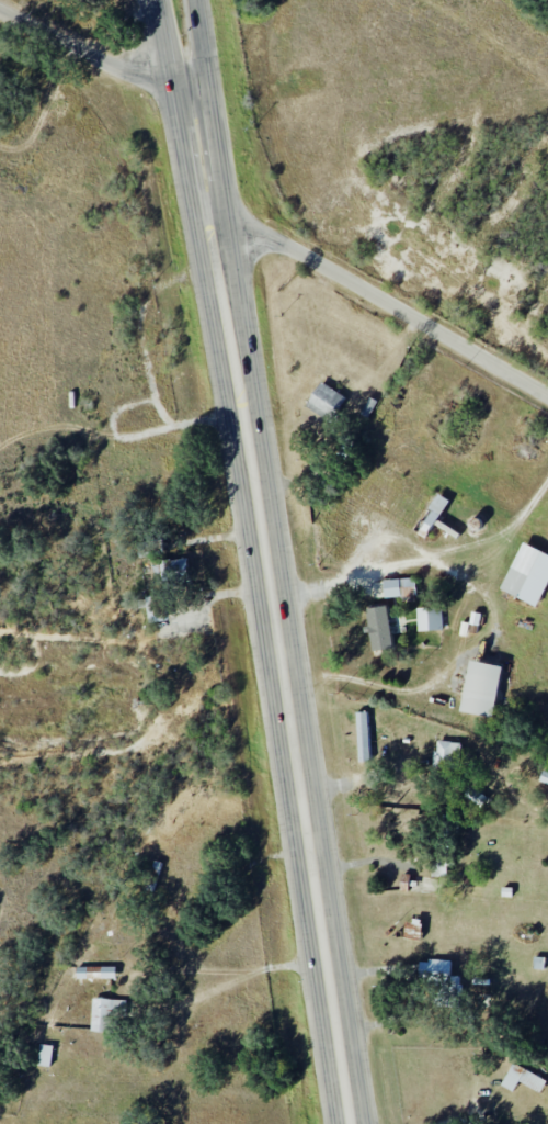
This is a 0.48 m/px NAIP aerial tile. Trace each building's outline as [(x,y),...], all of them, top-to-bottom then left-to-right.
[(307,409),(335,420),(346,394),(317,382),(307,409)] [(449,500),(439,494),(422,523),(432,529),(449,500)] [(547,583),(547,554),(522,542),(500,589),(537,607),(547,583)] [(385,597),(417,596),(417,578),(384,579),(385,597)] [(145,597),(149,623),(164,621),(159,595),(145,597)] [(371,650),(392,648),(388,606),(368,608),(371,650)] [(417,607),(418,630),(443,630),(442,606),(417,607)] [(471,624),(480,625),(481,612),(471,612),(471,624)] [(460,711),(493,717),(501,666),(469,660),(460,711)] [(368,712),(356,712),(359,761),(370,761),(368,712)] [(435,763),(460,765),(462,743),(437,741),(435,763)] [(542,772),(539,783),(547,785),(547,774),(542,772)] [(488,796),(469,786),(464,797),(483,806),(488,796)] [(420,960),(419,976),(429,976),(428,986),(460,987),(461,976),(450,976),(451,961),(420,960)] [(117,978),(116,966),(76,967),(77,979),(117,978)] [(126,1000),(92,998),(91,1032),(115,1032),(116,1009),(126,1009),(126,1000)] [(547,1080),(513,1063),(502,1086),(515,1092),(519,1082),(541,1093),(547,1080)]
